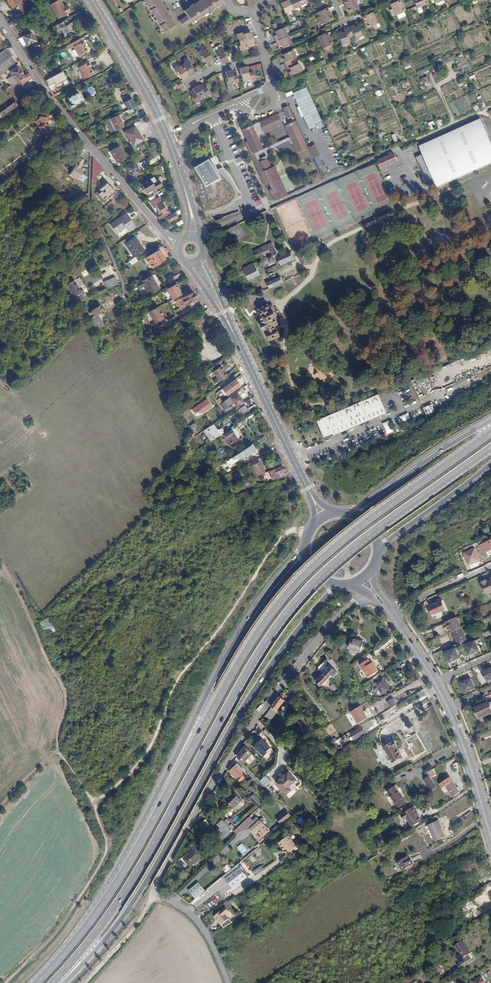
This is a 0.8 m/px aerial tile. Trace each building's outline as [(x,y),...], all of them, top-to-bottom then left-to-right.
[(18,0),(6,0),(8,3),(9,3),(12,7),(15,5),(20,12),(19,13),(21,16),(26,13),(18,0)] [(49,5),(59,23),(62,21),(66,19),(68,18),(66,14),(69,13),(66,8),(64,9),(62,7),(59,0),(49,5)] [(160,0),(147,0),(146,1),(148,4),(146,5),(151,13),(153,12),(157,20),(156,21),(161,29),(163,29),(165,32),(173,26),(172,24),(174,22),(172,19),(173,18),(170,15),(168,12),(166,14),(162,8),(164,7),(162,3),(163,3),(161,0),(160,0)] [(221,2),(220,0),(201,0),(193,5),(192,4),(189,6),(190,7),(184,11),(187,15),(179,20),(182,26),(190,21),(194,19),(195,21),(203,16),(202,14),(210,9),(211,11),(219,6),(218,4),(221,2)] [(286,13),(308,3),(307,0),(292,0),(288,2),(287,0),(284,0),(281,2),(286,13)] [(347,13),(357,9),(353,0),(346,0),(342,2),(347,13)] [(415,9),(426,5),(424,0),(412,0),(411,0),(415,9)] [(398,1),(389,5),(394,16),(395,16),(397,19),(403,17),(402,13),(403,12),(398,1)] [(329,9),(319,13),(324,24),(334,20),(329,9)] [(371,13),(362,17),(367,29),(376,25),(371,13)] [(66,19),(62,21),(66,29),(70,27),(66,19)] [(13,20),(8,24),(22,48),(35,40),(30,32),(19,38),(12,26),(16,24),(13,20)] [(59,23),(53,26),(58,37),(60,36),(63,40),(74,34),(70,27),(66,29),(62,21),(59,23)] [(340,33),(339,32),(335,33),(341,45),(347,42),(347,40),(350,39),(350,37),(353,36),(354,39),(361,36),(356,26),(353,27),(352,26),(345,29),(346,31),(340,33)] [(277,42),(289,36),(285,28),(276,32),(278,35),(275,37),(277,42)] [(239,35),(238,33),(234,34),(236,39),(238,38),(239,42),(240,45),(237,45),(239,50),(243,49),(243,48),(251,46),(250,42),(252,42),(249,32),(242,34),(239,35)] [(326,33),(317,38),(323,49),(331,45),(326,33)] [(293,44),(289,36),(277,42),(280,46),(282,45),(284,49),(293,44)] [(78,44),(76,40),(67,45),(75,58),(84,53),(78,44)] [(215,53),(217,57),(222,64),(227,60),(224,55),(225,54),(221,47),(220,45),(218,45),(212,49),(215,53)] [(18,61),(7,48),(0,55),(0,78),(18,61)] [(197,51),(200,55),(201,54),(204,57),(207,63),(209,62),(213,60),(212,59),(209,54),(205,48),(203,50),(201,49),(197,51)] [(292,71),(290,72),(292,75),(303,70),(300,64),(299,64),(297,62),(297,61),(296,62),(294,59),(297,58),(294,51),(285,55),(286,58),(285,59),(288,66),(290,65),(292,71)] [(177,70),(179,73),(183,79),(195,72),(191,66),(192,65),(188,58),(183,61),(185,63),(182,64),(179,66),(177,65),(173,67),(176,71),(177,70)] [(86,69),(84,64),(75,69),(81,81),(89,76),(85,69),(86,69)] [(248,66),(242,67),(245,80),(249,79),(249,81),(257,79),(255,71),(251,72),(250,73),(248,66)] [(10,72),(17,81),(18,80),(19,80),(24,76),(17,67),(10,72)] [(228,71),(221,72),(223,79),(222,79),(223,87),(228,86),(228,84),(231,83),(228,71)] [(24,76),(19,80),(21,82),(23,84),(27,81),(28,83),(32,80),(28,73),(24,76)] [(419,79),(421,83),(425,82),(426,86),(430,84),(427,76),(419,79)] [(7,90),(15,102),(28,92),(23,84),(21,82),(20,83),(18,80),(17,81),(7,90)] [(198,84),(189,90),(193,96),(192,97),(196,103),(200,101),(199,99),(209,92),(207,88),(205,89),(202,84),(199,85),(198,84)] [(292,92),(306,130),(316,126),(317,127),(321,126),(307,87),(292,92)] [(68,105),(71,109),(75,107),(74,106),(82,101),(77,93),(67,98),(70,104),(68,105)] [(131,108),(135,107),(131,98),(124,101),(128,110),(131,108)] [(18,106),(16,102),(14,104),(11,106),(7,109),(9,113),(18,106)] [(283,107),(287,117),(292,115),(287,105),(283,107)] [(38,133),(42,138),(52,130),(51,128),(56,124),(46,111),(38,118),(34,121),(41,130),(38,133)] [(249,146),(258,142),(255,135),(254,135),(254,134),(255,134),(254,131),(257,131),(255,127),(261,124),(264,131),(282,123),(277,113),(259,121),(259,122),(258,121),(256,122),(256,121),(245,127),(246,128),(242,129),(247,140),(249,146)] [(113,127),(115,130),(123,126),(118,115),(110,119),(112,124),(110,124),(112,128),(113,127)] [(110,119),(106,121),(111,132),(115,130),(113,127),(112,128),(110,124),(112,124),(110,119)] [(439,188),(490,163),(490,142),(480,119),(419,146),(439,188)] [(286,129),(297,125),(294,120),(284,124),(286,129)] [(125,131),(133,145),(142,139),(134,125),(125,131)] [(290,138),(289,139),(292,145),(293,145),(297,152),(307,147),(297,125),(286,129),(289,136),(290,138)] [(253,153),(254,155),(289,139),(290,138),(289,136),(262,149),(259,150),(259,151),(257,152),(253,153)] [(249,146),(253,153),(257,152),(256,150),(258,149),(259,150),(262,149),(258,142),(249,146)] [(313,158),(319,155),(314,144),(308,147),(313,158)] [(110,151),(117,163),(126,157),(119,146),(110,151)] [(257,162),(254,155),(253,153),(249,146),(247,147),(254,163),(257,162)] [(398,160),(395,154),(379,161),(382,168),(398,160)] [(93,159),(92,179),(94,182),(98,179),(96,176),(103,170),(93,159)] [(208,167),(204,159),(189,169),(201,189),(219,180),(211,165),(208,167)] [(257,162),(254,163),(264,185),(268,183),(271,188),(269,189),(274,200),(286,195),(282,187),(283,186),(280,180),(279,180),(278,178),(279,178),(277,172),(276,173),(275,171),(277,170),(274,166),(270,167),(268,163),(266,164),(264,159),(261,160),(261,162),(258,163),(258,162),(257,162)] [(125,166),(131,177),(140,172),(134,161),(125,166)] [(282,187),(286,195),(287,194),(277,170),(275,171),(276,173),(277,172),(279,178),(278,178),(279,180),(280,180),(283,186),(282,187)] [(75,171),(70,177),(73,182),(74,183),(76,181),(77,182),(79,180),(80,182),(83,179),(75,171)] [(309,175),(310,178),(312,177),(314,182),(320,179),(318,173),(316,175),(315,173),(312,175),(311,174),(309,175)] [(141,184),(146,193),(154,188),(150,179),(141,184)] [(103,189),(95,195),(101,202),(113,193),(105,184),(101,187),(103,189)] [(164,218),(170,215),(168,211),(166,212),(159,198),(151,202),(153,207),(156,206),(160,215),(157,217),(160,220),(164,218)] [(176,217),(174,213),(170,215),(164,218),(167,222),(176,217)] [(126,228),(128,232),(134,228),(125,215),(110,226),(116,234),(126,228)] [(142,251),(134,239),(124,246),(133,258),(142,251)] [(244,267),(250,279),(260,275),(257,268),(262,266),(261,265),(275,259),(273,256),(277,254),(272,242),(254,250),(257,257),(255,258),(257,263),(255,264),(254,262),(244,267)] [(156,253),(153,254),(159,263),(164,260),(159,252),(156,254),(156,253)] [(282,264),(295,259),(292,252),(281,256),(281,255),(279,256),(282,264)] [(153,268),(159,263),(153,254),(146,259),(153,268)] [(177,271),(171,274),(175,280),(181,276),(177,271)] [(268,282),(270,286),(283,280),(281,276),(268,282)] [(113,277),(102,283),(105,289),(116,283),(113,277)] [(152,277),(137,285),(140,290),(145,287),(149,296),(159,291),(152,277)] [(70,294),(70,296),(79,292),(74,283),(66,287),(70,294)] [(180,295),(175,285),(166,290),(172,300),(180,295)] [(193,292),(181,299),(185,305),(189,303),(190,305),(193,304),(193,305),(199,302),(193,292)] [(75,299),(79,304),(86,301),(82,294),(80,295),(81,295),(75,299)] [(271,311),(268,306),(267,304),(258,308),(260,314),(259,315),(262,322),(261,323),(264,329),(267,327),(268,331),(267,332),(268,334),(270,338),(279,334),(276,328),(275,329),(273,325),(277,323),(274,316),(275,315),(276,313),(275,311),(274,311),(272,312),(272,311),(271,311)] [(96,331),(104,326),(103,325),(104,325),(98,314),(105,311),(101,305),(89,311),(93,317),(89,319),(95,330),(96,330),(96,331)] [(163,319),(156,306),(147,311),(154,324),(163,319)] [(217,380),(221,378),(226,375),(223,371),(220,366),(211,371),(217,380)] [(219,394),(223,400),(229,396),(234,393),(234,392),(238,389),(232,380),(226,384),(227,385),(229,384),(230,385),(228,386),(231,390),(227,393),(224,388),(220,391),(221,393),(219,394)] [(229,396),(223,400),(219,403),(223,409),(234,403),(235,405),(242,401),(239,396),(245,392),(243,389),(230,397),(229,396)] [(325,440),(387,414),(379,396),(317,422),(325,440)] [(210,406),(206,399),(192,409),(194,413),(202,413),(210,406)] [(255,407),(253,404),(245,410),(243,406),(236,411),(239,417),(255,407)] [(400,416),(402,422),(410,419),(408,413),(400,416)] [(245,417),(235,423),(236,426),(246,419),(245,417)] [(382,423),(386,434),(393,432),(389,421),(382,423)] [(211,423),(202,429),(209,440),(224,430),(222,427),(221,427),(217,429),(216,428),(214,429),(211,423)] [(235,427),(223,434),(225,438),(227,436),(229,438),(230,437),(232,441),(241,436),(235,427)] [(249,444),(230,456),(231,458),(234,456),(236,458),(237,458),(239,460),(243,459),(240,455),(244,453),(245,454),(249,452),(248,451),(252,448),(249,444)] [(250,465),(254,476),(264,472),(260,461),(250,465)] [(279,466),(269,470),(273,479),(278,477),(277,474),(284,472),(282,465),(279,466)] [(479,546),(485,558),(489,557),(487,553),(490,552),(490,540),(479,546)] [(481,582),(486,594),(490,592),(490,578),(488,580),(488,579),(481,582)] [(446,609),(443,600),(431,604),(432,606),(428,607),(431,615),(446,609)] [(457,615),(445,620),(447,625),(448,624),(452,632),(453,631),(458,642),(467,639),(457,615)] [(329,633),(332,637),(337,632),(334,628),(329,633)] [(328,641),(336,650),(340,646),(332,638),(328,641)] [(352,638),(348,647),(358,652),(362,642),(352,638)] [(477,641),(466,645),(470,655),(480,651),(477,641)] [(456,648),(446,652),(450,663),(460,659),(456,648)] [(367,658),(359,663),(367,677),(378,670),(372,661),(370,662),(367,658)] [(318,665),(324,672),(328,677),(332,674),(335,676),(337,674),(330,666),(328,668),(323,661),(318,665)] [(483,670),(487,680),(490,678),(490,667),(483,670)] [(328,677),(324,672),(316,679),(320,684),(328,677)] [(385,677),(377,681),(382,692),(389,689),(386,683),(387,683),(385,677)] [(470,677),(459,681),(463,691),(474,687),(470,677)] [(425,689),(419,692),(423,699),(429,696),(425,689)] [(281,694),(273,704),(278,708),(283,701),(284,703),(287,699),(281,694)] [(387,701),(391,708),(397,705),(393,698),(387,701)] [(473,707),(478,718),(490,712),(490,701),(489,702),(488,700),(473,707)] [(360,705),(350,711),(357,723),(367,718),(360,705)] [(406,708),(399,713),(402,717),(409,712),(406,708)] [(364,725),(351,732),(355,740),(368,733),(364,725)] [(260,729),(256,734),(259,737),(255,741),(256,742),(254,745),(263,754),(269,746),(266,743),(270,739),(260,729)] [(395,740),(383,746),(391,763),(402,757),(399,750),(398,750),(396,747),(398,745),(395,740)] [(244,743),(237,754),(243,761),(251,752),(244,743)] [(234,766),(229,770),(236,778),(237,777),(240,780),(245,775),(234,763),(233,765),(234,766)] [(433,768),(427,772),(430,777),(436,774),(433,768)] [(289,772),(277,783),(287,794),(292,789),(291,787),(298,781),(289,772)] [(265,773),(260,778),(266,784),(271,780),(265,773)] [(450,776),(439,783),(443,788),(446,786),(454,797),(460,792),(450,776)] [(424,780),(430,791),(435,789),(428,777),(424,780)] [(387,792),(396,807),(403,803),(393,788),(387,792)] [(253,793),(251,796),(258,804),(261,802),(253,793)] [(240,794),(231,801),(238,809),(246,802),(240,794)] [(214,808),(219,815),(222,812),(217,805),(214,808)] [(415,805),(402,814),(405,819),(407,817),(413,826),(422,820),(419,815),(421,814),(415,805)] [(287,811),(276,818),(280,824),(291,817),(287,811)] [(261,818),(251,827),(255,833),(258,830),(263,836),(270,831),(263,822),(264,822),(261,818)] [(205,822),(210,827),(213,824),(208,819),(205,822)] [(438,819),(428,824),(435,841),(446,837),(438,819)] [(223,820),(218,824),(222,828),(219,830),(225,837),(232,830),(223,820)] [(288,833),(278,841),(286,852),(296,845),(288,833)] [(243,854),(248,851),(242,843),(237,847),(243,854)] [(198,849),(185,860),(192,867),(204,857),(198,849)] [(409,856),(397,862),(402,870),(414,864),(409,856)] [(241,864),(227,876),(234,886),(249,874),(241,864)] [(261,865),(252,872),(255,876),(264,869),(261,865)] [(226,907),(215,917),(223,925),(231,920),(226,915),(230,911),(226,907)] [(464,940),(455,945),(460,953),(456,955),(461,965),(471,960),(469,955),(471,954),(464,940)]
